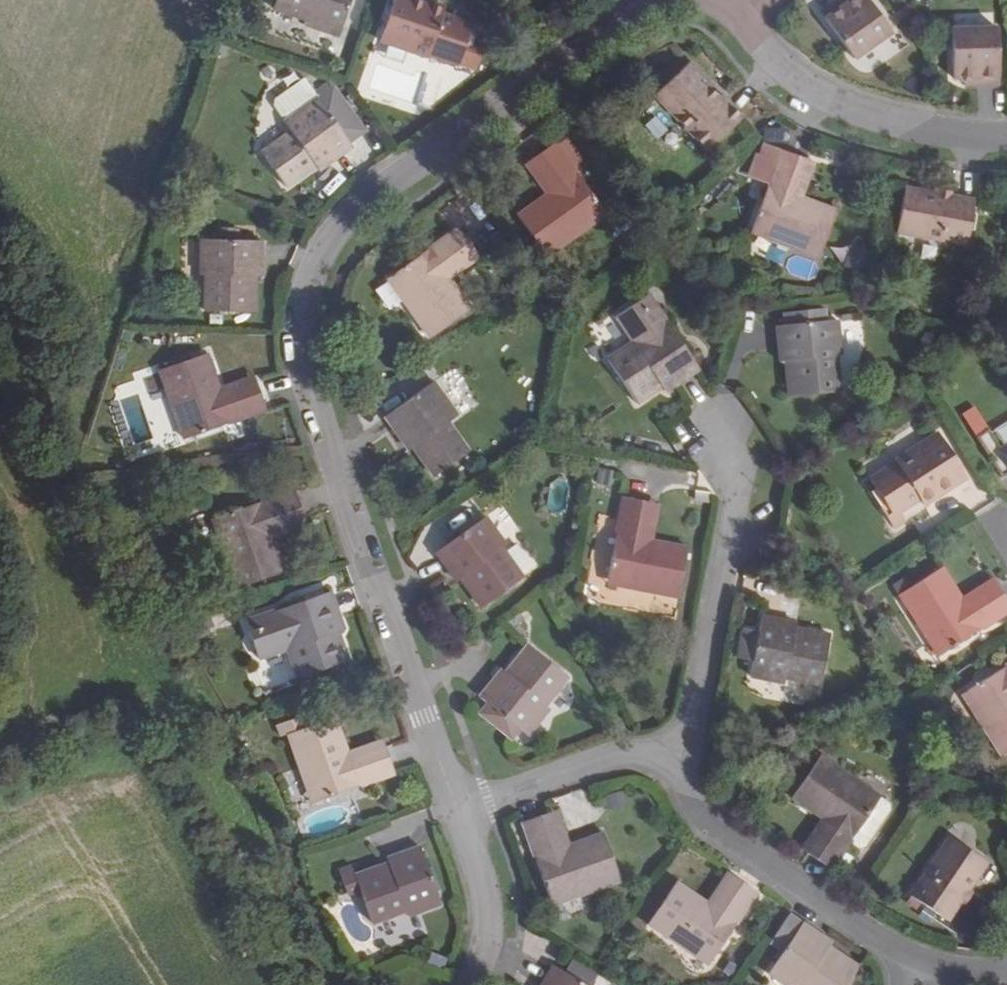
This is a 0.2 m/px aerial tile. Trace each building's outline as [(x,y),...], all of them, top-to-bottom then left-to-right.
[(272,10),(306,21),(305,26),(339,37),(351,0),(275,0),(272,10)] [(445,9),(418,0),(393,0),(379,43),(427,59),(429,57),(476,72),(481,57),(469,54),(481,17),(469,12),(465,22),(442,15),(445,9)] [(842,0),(839,0),(820,13),(854,60),(892,33),(867,0),(851,0),(845,5),(842,0)] [(999,28),(950,30),(952,80),(976,79),(976,86),(1000,85),(999,28)] [(710,90),(713,86),(690,62),(653,96),(707,152),(743,119),(721,96),(719,98),(710,90)] [(305,81),(270,106),(283,124),(318,99),(305,81)] [(316,96),(318,99),(283,124),(290,134),(261,155),(286,188),(315,168),(319,173),(353,148),(350,144),(366,133),(332,86),(316,96)] [(282,123),(257,139),(262,147),(287,131),(282,123)] [(556,146),(555,143),(529,162),(552,193),(546,197),(517,217),(547,258),(607,215),(573,169),(582,162),(566,140),(556,146)] [(780,150),(763,144),(759,154),(777,160),(780,150)] [(820,260),(837,213),(803,200),(795,197),(808,161),(780,150),(777,160),(759,154),(750,179),(767,185),(750,233),(820,260)] [(803,200),(816,164),(808,161),(795,197),(803,200)] [(529,162),(523,166),(546,197),(552,193),(529,162)] [(936,189),(935,195),(951,198),(952,192),(936,189)] [(967,246),(975,203),(951,198),(935,195),(904,190),(896,233),(967,246)] [(451,281),(446,274),(476,253),(459,229),(388,279),(431,339),(472,309),(451,281)] [(260,279),(261,243),(201,241),(200,276),(205,276),(205,314),(254,314),(255,280),(260,279)] [(834,261),(859,269),(865,251),(840,243),(834,261)] [(451,281),(481,259),(476,253),(446,274),(451,281)] [(789,277),(810,274),(808,258),(787,261),(789,277)] [(651,293),(613,318),(631,343),(667,320),(668,319),(651,293)] [(806,325),(827,323),(825,310),(805,313),(806,325)] [(806,325),(805,313),(784,314),(785,327),(806,325)] [(665,393),(701,370),(667,320),(631,343),(606,360),(636,405),(662,388),(665,393)] [(841,357),(838,322),(827,323),(806,325),(785,327),(776,327),(780,364),(786,363),(789,398),(839,393),(836,357),(841,357)] [(182,440),(266,411),(256,383),(220,396),(218,389),(206,355),(158,372),(182,440)] [(256,383),(253,377),(218,389),(220,396),(256,383)] [(457,418),(432,383),(385,416),(409,451),(414,449),(435,478),(469,453),(448,424),(457,418)] [(986,429),(974,409),(963,417),(975,436),(986,429)] [(999,450),(986,429),(975,436),(1000,479),(1006,474),(1006,444),(999,450)] [(875,490),(870,493),(892,529),(905,520),(900,512),(918,499),(922,506),(966,477),(939,433),(895,461),(897,462),(868,480),(875,490)] [(614,485),(613,469),(597,469),(597,485),(614,485)] [(235,590),(284,572),(273,540),(270,532),(305,520),(295,492),(212,520),(235,590)] [(680,598),(689,548),(654,541),(646,540),(653,503),(623,498),(607,584),(680,598)] [(654,541),(660,504),(653,503),(646,540),(654,541)] [(501,549),(505,546),(485,517),(435,553),(457,583),(461,581),(482,608),(523,580),(501,549)] [(273,540),(307,527),(305,520),(270,532),(273,540)] [(1006,613),(1006,600),(997,584),(964,605),(960,598),(941,568),(899,595),(939,657),(1006,613)] [(997,584),(992,578),(960,598),(964,605),(997,584)] [(345,633),(330,592),(273,612),(288,653),(298,681),(349,662),(339,636),(345,633)] [(258,663),(288,653),(273,612),(272,611),(244,621),(258,663)] [(797,625),(761,618),(749,677),(784,684),(785,679),(821,686),(831,636),(796,629),(797,625)] [(480,698),(487,705),(480,715),(511,740),(519,731),(527,738),(549,709),(544,706),(568,677),(528,646),(505,674),(501,671),(480,698)] [(1006,753),(1006,667),(963,695),(1002,756),(1006,753)] [(312,804),(395,775),(385,747),(349,760),(347,753),(335,719),(288,735),(312,804)] [(385,747),(383,740),(347,753),(349,760),(385,747)] [(881,799),(818,757),(791,797),(820,818),(827,822),(805,855),(831,872),(881,799)] [(571,845),(557,810),(551,813),(564,848),(571,845)] [(620,880),(604,834),(571,845),(564,848),(551,813),(521,823),(551,905),(620,880)] [(820,818),(799,850),(805,855),(827,822),(820,818)] [(987,862),(949,838),(910,897),(921,903),(917,909),(913,914),(931,926),(938,916),(947,921),(961,903),(969,889),(987,862)] [(388,864),(354,876),(360,891),(372,924),(405,912),(407,917),(440,905),(420,848),(386,861),(388,864)] [(351,869),(336,874),(346,897),(360,891),(354,876),(351,869)] [(732,876),(726,871),(705,902),(712,906),(732,876)] [(709,966),(758,893),(732,876),(712,906),(705,902),(675,882),(647,924),(709,966)] [(965,906),(974,892),(969,889),(961,903),(965,906)] [(921,903),(910,897),(906,903),(917,909),(921,903)] [(801,923),(767,973),(784,984),(847,984),(859,968),(829,947),(831,944),(801,923)] [(553,967),(542,984),(584,984),(553,967)]
